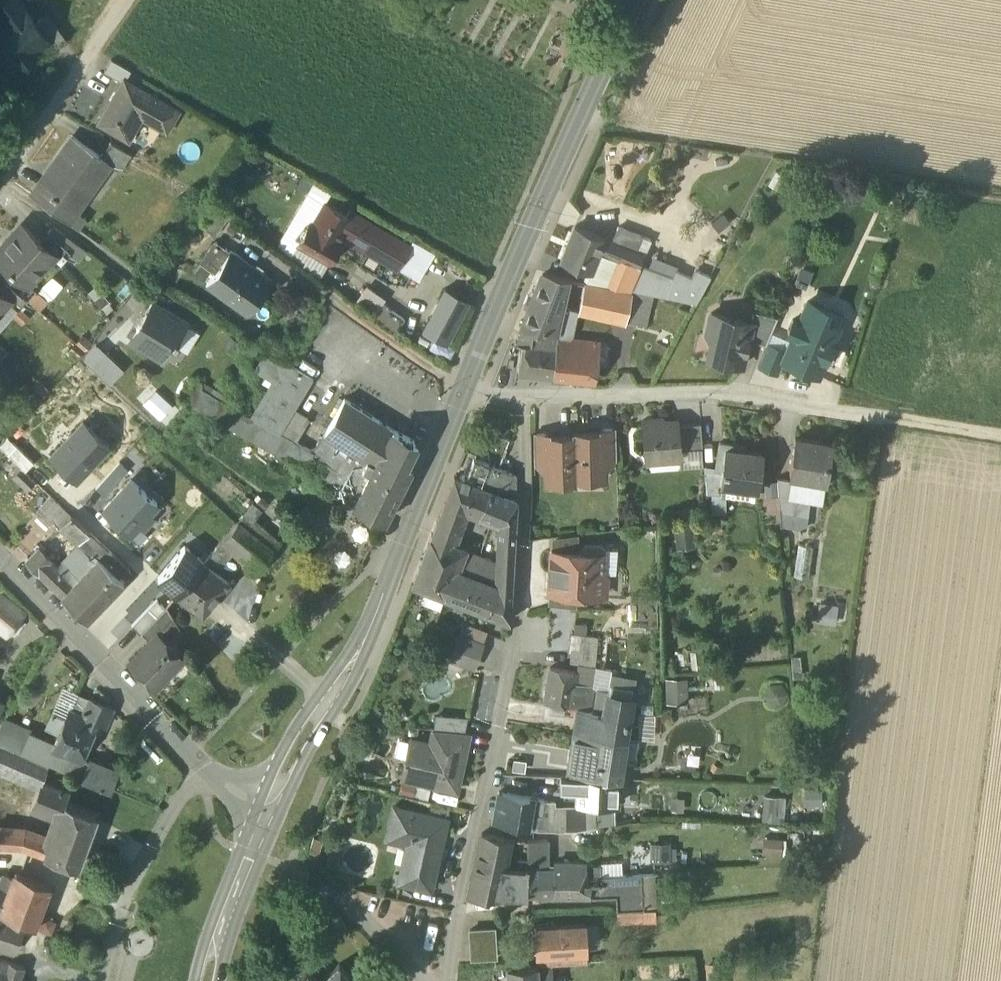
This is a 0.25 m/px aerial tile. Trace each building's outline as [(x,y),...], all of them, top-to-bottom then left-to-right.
[(0,1),(0,14),(5,21),(0,25),(0,68),(3,72),(4,72),(19,61),(20,64),(35,53),(33,51),(48,39),(36,23),(20,0),(1,0),(0,1)] [(48,14),(36,23),(48,39),(54,47),(66,39),(48,14)] [(130,69),(110,58),(104,69),(122,80),(123,78),(124,79),(130,69)] [(0,68),(0,87),(10,79),(4,72),(3,72),(0,68)] [(124,79),(123,78),(122,80),(98,121),(128,138),(141,116),(165,130),(177,110),(124,79)] [(72,135),(37,184),(51,194),(73,209),(74,208),(78,211),(110,165),(106,162),(107,160),(100,155),(72,135)] [(131,153),(110,141),(100,155),(107,160),(106,162),(110,165),(118,170),(131,153)] [(51,194),(37,184),(31,193),(44,203),(51,194)] [(73,209),(51,194),(44,203),(78,227),(86,216),(78,211),(74,208),(73,209)] [(209,201),(194,220),(213,235),(228,215),(209,201)] [(352,218),(325,202),(310,228),(308,227),(298,243),(329,262),(339,245),(336,243),(341,235),(352,218)] [(352,218),(341,235),(396,268),(408,248),(353,215),(352,218)] [(0,250),(0,258),(14,270),(27,281),(28,281),(54,251),(54,250),(41,238),(24,223),(0,250)] [(604,239),(574,227),(561,260),(591,272),(599,251),(604,239)] [(650,239),(618,227),(612,242),(621,246),(644,255),(650,239)] [(70,249),(48,230),(41,238),(54,250),(54,251),(62,259),(70,249)] [(612,242),(604,239),(599,251),(616,258),(621,246),(612,242)] [(214,242),(199,262),(214,273),(228,252),(214,242)] [(644,255),(621,246),(616,258),(617,258),(638,267),(639,267),(639,266),(644,255)] [(271,281),(229,251),(214,273),(205,285),(247,315),(271,281)] [(638,267),(617,258),(606,284),(628,289),(638,267)] [(639,267),(638,267),(628,289),(639,291),(648,269),(639,266),(639,267)] [(673,277),(648,269),(639,291),(697,303),(706,285),(691,279),(692,278),(675,271),(673,277)] [(27,281),(14,270),(6,279),(28,299),(37,289),(28,281),(27,281)] [(711,277),(695,270),(692,278),(691,279),(706,285),(711,277)] [(542,274),(522,327),(532,329),(559,332),(564,307),(570,281),(542,274)] [(6,279),(0,286),(0,288),(12,298),(11,300),(20,308),(28,299),(6,279)] [(632,294),(570,281),(564,307),(559,332),(556,346),(552,377),(593,381),(598,342),(569,339),(575,310),(626,322),(626,321),(632,294)] [(367,285),(356,302),(374,316),(383,304),(387,299),(367,285)] [(11,300),(12,298),(0,288),(0,312),(11,300)] [(423,331),(448,344),(469,302),(445,290),(423,331)] [(652,294),(633,290),(632,294),(626,321),(645,325),(652,294)] [(186,323),(152,301),(136,328),(138,329),(131,341),(163,361),(176,340),(186,323)] [(826,308),(808,301),(799,322),(793,319),(788,332),(794,334),(787,351),(781,365),(782,365),(792,369),(795,364),(818,374),(825,358),(832,361),(839,346),(831,342),(838,326),(821,319),(826,308)] [(405,319),(383,304),(374,316),(396,332),(405,319)] [(778,317),(754,311),(751,322),(752,323),(748,340),(766,344),(766,342),(767,342),(778,317)] [(751,322),(712,313),(707,332),(712,341),(708,357),(742,365),(748,340),(752,323),(751,322)] [(559,332),(532,329),(530,344),(556,346),(559,332)] [(81,354),(107,381),(122,366),(96,339),(81,354)] [(767,342),(766,342),(766,344),(757,365),(778,374),(782,365),(781,365),(787,351),(767,342)] [(530,344),(521,344),(518,374),(552,377),(556,346),(530,344)] [(252,419),(243,435),(270,449),(274,442),(279,434),(293,410),(312,379),(285,363),(252,419)] [(252,419),(198,388),(201,383),(193,379),(181,398),(243,435),(252,419)] [(391,429),(343,399),(323,435),(365,460),(366,459),(374,463),(391,429)] [(293,410),(279,434),(295,443),(308,419),(293,410)] [(663,422),(657,417),(652,423),(643,424),(645,459),(679,456),(679,448),(677,425),(676,421),(663,422)] [(108,446),(83,422),(51,455),(76,479),(108,446)] [(700,423),(677,425),(679,448),(702,446),(700,423)] [(391,429),(374,463),(366,459),(365,460),(362,468),(369,472),(363,484),(394,500),(414,460),(411,458),(415,445),(414,440),(391,429)] [(615,429),(600,429),(600,433),(602,433),(603,453),(616,452),(615,429)] [(548,433),(533,433),(534,457),(547,456),(546,437),(548,437),(548,433)] [(600,433),(574,434),(574,436),(575,472),(603,472),(603,453),(602,433),(600,433)] [(0,440),(0,445),(24,466),(32,457),(6,434),(0,440)] [(295,443),(279,434),(274,442),(309,463),(312,457),(316,450),(316,449),(310,452),(295,443)] [(365,460),(323,435),(316,449),(316,450),(312,457),(363,484),(369,472),(362,468),(365,460)] [(548,437),(546,437),(547,456),(547,477),(575,476),(575,472),(574,436),(548,437)] [(831,443),(796,438),(790,475),(791,475),(825,480),(831,443)] [(309,463),(274,442),(270,449),(305,469),(309,463)] [(746,446),(720,443),(716,468),(716,469),(723,470),(721,483),(723,484),(740,486),(741,480),(757,482),(756,488),(758,489),(763,453),(745,451),(746,446)] [(363,484),(312,457),(309,463),(305,469),(338,488),(357,498),(363,484)] [(96,487),(104,495),(129,468),(121,460),(96,487)] [(511,473),(473,460),(465,481),(473,484),(488,490),(503,495),(511,473)] [(716,468),(704,466),(706,493),(721,495),(723,484),(721,483),(723,470),(716,469),(716,468)] [(22,467),(14,476),(29,489),(37,481),(22,467)] [(511,473),(503,495),(516,500),(515,475),(511,473)] [(825,480),(791,475),(790,479),(793,479),(793,480),(791,499),(808,502),(823,504),(823,497),(825,480)] [(454,477),(437,521),(456,529),(464,509),(473,484),(465,481),(454,477)] [(131,478),(104,508),(130,532),(139,523),(144,528),(155,515),(150,511),(158,502),(131,478)] [(790,479),(777,478),(779,500),(791,501),(791,499),(793,480),(790,479)] [(394,500),(363,484),(357,498),(338,488),(333,494),(353,504),(352,506),(385,521),(394,500)] [(488,490),(473,484),(464,509),(479,514),(488,490)] [(503,495),(488,490),(479,514),(498,522),(514,528),(516,500),(503,495)] [(45,505),(38,512),(57,531),(60,527),(72,514),(53,496),(45,505)] [(791,501),(779,500),(781,526),(803,529),(808,502),(791,499),(791,501)] [(72,514),(60,527),(79,543),(91,531),(72,514)] [(238,520),(207,556),(214,561),(215,562),(231,544),(252,562),(256,566),(271,548),(238,520)] [(456,529),(437,521),(430,538),(450,546),(456,529)] [(514,528),(498,522),(496,582),(498,583),(488,610),(509,617),(514,528)] [(91,531),(79,543),(81,545),(64,563),(65,565),(66,564),(79,576),(99,555),(104,560),(113,551),(111,550),(91,531)] [(450,546),(430,538),(413,583),(445,594),(452,575),(461,550),(450,546)] [(203,560),(180,541),(177,544),(158,567),(153,573),(177,593),(204,561),(203,560)] [(578,551),(551,550),(549,591),(601,594),(603,594),(606,592),(607,576),(605,574),(602,574),(603,553),(603,547),(586,547),(586,546),(584,546),(578,551)] [(40,547),(28,561),(39,572),(49,561),(52,558),(40,547)] [(79,576),(62,594),(87,618),(124,579),(119,575),(128,565),(113,551),(104,560),(99,555),(79,576)] [(214,561),(207,556),(203,560),(204,561),(210,566),(214,561)] [(61,569),(49,561),(39,572),(62,594),(79,576),(66,564),(65,565),(61,569)] [(210,566),(204,561),(177,593),(201,613),(227,581),(210,566)] [(252,562),(247,568),(251,572),(256,566),(252,562)] [(496,582),(471,573),(469,580),(461,600),(488,610),(498,583),(496,582)] [(469,580),(452,575),(445,594),(461,600),(469,580)] [(0,596),(0,626),(7,632),(22,613),(0,596)] [(155,598),(131,621),(137,628),(161,604),(155,598)] [(815,620),(836,622),(838,602),(817,600),(815,620)] [(167,606),(142,632),(150,640),(157,633),(159,634),(174,618),(167,606)] [(486,632),(464,624),(460,635),(482,643),(486,632)] [(159,634),(157,633),(150,640),(130,662),(156,687),(183,658),(181,655),(181,649),(176,644),(170,644),(159,634)] [(482,643),(460,635),(451,658),(474,666),(482,643)] [(596,637),(581,635),(579,651),(571,650),(569,662),(577,662),(594,664),(596,643),(596,637)] [(594,664),(577,662),(576,671),(574,681),(592,683),(594,664)] [(576,671),(550,667),(545,701),(570,705),(574,681),(576,671)] [(634,679),(612,675),(609,679),(608,688),(607,694),(630,699),(634,679)] [(686,676),(669,677),(671,701),(688,699),(686,676)] [(592,683),(574,681),(570,705),(590,708),(592,683)] [(608,688),(598,686),(593,710),(603,712),(606,694),(607,694),(608,688)] [(76,690),(68,712),(79,717),(80,713),(76,712),(83,694),(76,690)] [(109,705),(83,694),(76,712),(80,713),(97,719),(96,720),(102,722),(109,705)] [(606,694),(603,712),(593,710),(577,707),(573,730),(575,730),(610,738),(610,737),(622,738),(630,699),(607,694),(606,694)] [(434,722),(465,725),(465,715),(434,712),(434,722)] [(64,718),(51,713),(45,728),(57,733),(64,718)] [(77,723),(64,718),(57,733),(53,742),(52,745),(81,758),(96,720),(97,719),(80,713),(79,717),(77,723)] [(3,719),(0,723),(0,741),(22,751),(30,731),(3,719)] [(469,731),(433,729),(430,743),(410,739),(406,760),(404,759),(404,762),(405,763),(402,778),(456,790),(469,731)] [(610,738),(575,730),(570,759),(593,763),(619,767),(623,739),(610,737),(610,738)] [(53,742),(30,731),(22,751),(45,761),(52,745),(53,742)] [(0,741),(0,770),(37,786),(40,780),(40,779),(42,780),(48,762),(45,761),(22,751),(0,741)] [(81,758),(52,745),(45,761),(48,762),(80,775),(87,760),(81,758)] [(117,772),(87,759),(87,760),(80,775),(110,788),(117,772)] [(593,763),(570,759),(567,775),(591,776),(593,763)] [(619,767),(593,763),(591,776),(618,778),(619,767)] [(532,774),(502,773),(500,786),(529,791),(532,774)] [(40,779),(40,780),(37,786),(29,804),(58,815),(63,803),(64,803),(68,790),(42,780),(40,779)] [(821,791),(762,790),(761,818),(809,819),(810,804),(821,804),(821,791)] [(529,797),(499,792),(494,822),(524,827),(529,797)] [(594,808),(554,807),(554,803),(542,803),(543,800),(529,797),(524,827),(537,828),(552,829),(552,830),(594,826),(594,808)] [(49,839),(44,853),(78,866),(96,815),(64,803),(63,803),(58,815),(49,839)] [(446,818),(394,806),(389,832),(409,837),(402,866),(432,872),(434,873),(441,839),(439,839),(441,831),(443,832),(446,818)] [(22,830),(2,829),(3,845),(21,845),(22,830)] [(49,839),(22,830),(21,845),(44,853),(49,839)] [(482,833),(469,897),(502,896),(502,880),(503,867),(508,847),(503,839),(504,836),(482,833)] [(762,835),(760,850),(779,853),(781,838),(762,835)] [(546,841),(528,842),(528,860),(528,868),(528,869),(547,869),(546,841)] [(670,843),(651,843),(651,860),(670,860),(670,843)] [(528,860),(516,862),(516,868),(516,881),(528,880),(528,869),(528,868),(528,860)] [(432,872),(404,866),(401,882),(428,888),(432,872)] [(516,868),(503,867),(502,880),(514,881),(516,881),(516,868)] [(547,869),(528,869),(528,880),(528,896),(553,896),(553,883),(594,881),(593,869),(547,869)] [(51,885),(17,873),(9,893),(1,911),(36,926),(51,885)] [(617,894),(618,909),(643,908),(642,875),(602,877),(602,881),(600,881),(594,881),(594,895),(617,894)] [(642,875),(643,908),(654,908),(657,908),(655,875),(642,875)] [(514,881),(502,880),(502,896),(528,896),(528,880),(516,881),(514,881)] [(594,881),(553,883),(553,896),(594,895),(594,881)] [(0,889),(0,911),(1,911),(9,893),(0,889)] [(643,908),(618,909),(618,921),(654,920),(654,908),(643,908)] [(36,926),(49,933),(56,919),(43,913),(36,926)] [(13,953),(25,926),(0,915),(0,948),(13,953)] [(585,922),(534,925),(537,965),(551,964),(551,965),(587,962),(585,922)] [(494,928),(470,929),(471,943),(495,942),(494,928)] [(495,942),(471,943),(472,957),(496,955),(495,942)] [(24,967),(0,960),(0,980),(19,980),(24,967)] [(338,963),(318,980),(355,980),(338,963)] [(537,965),(538,980),(551,980),(551,965),(551,964),(537,965)] [(506,967),(507,980),(538,980),(537,965),(506,967)] [(708,966),(709,980),(723,980),(722,965),(708,966)] [(307,969),(294,980),(318,980),(307,969)]
